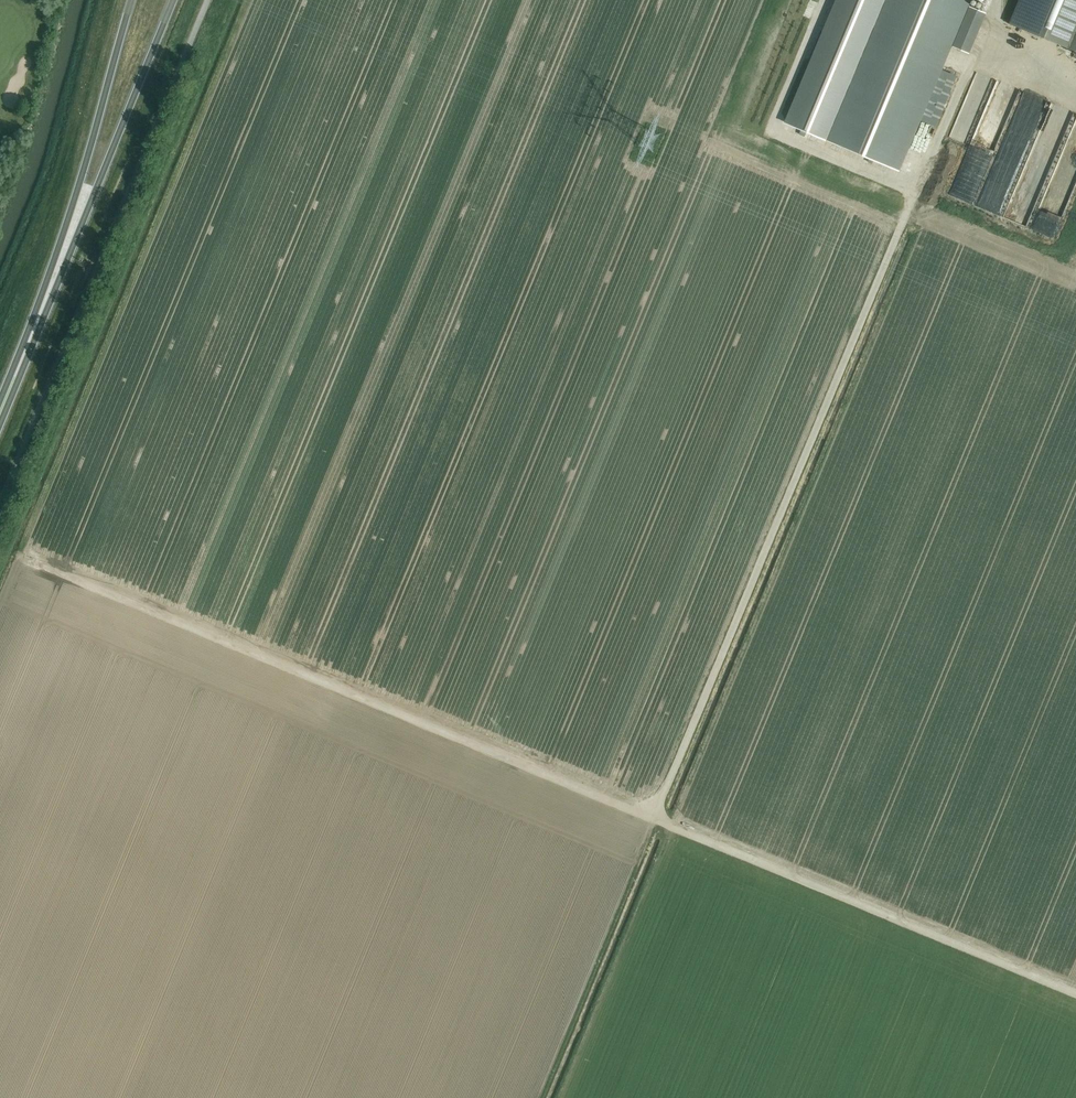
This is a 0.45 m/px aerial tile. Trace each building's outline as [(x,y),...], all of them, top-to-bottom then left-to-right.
[(949,45),(967,53),(983,13),(966,6),(968,0),(886,0),(827,140),(897,170),(949,45)] [(1073,51),(1075,44),(1075,0),(1019,0),(1009,24),(1073,51)]
